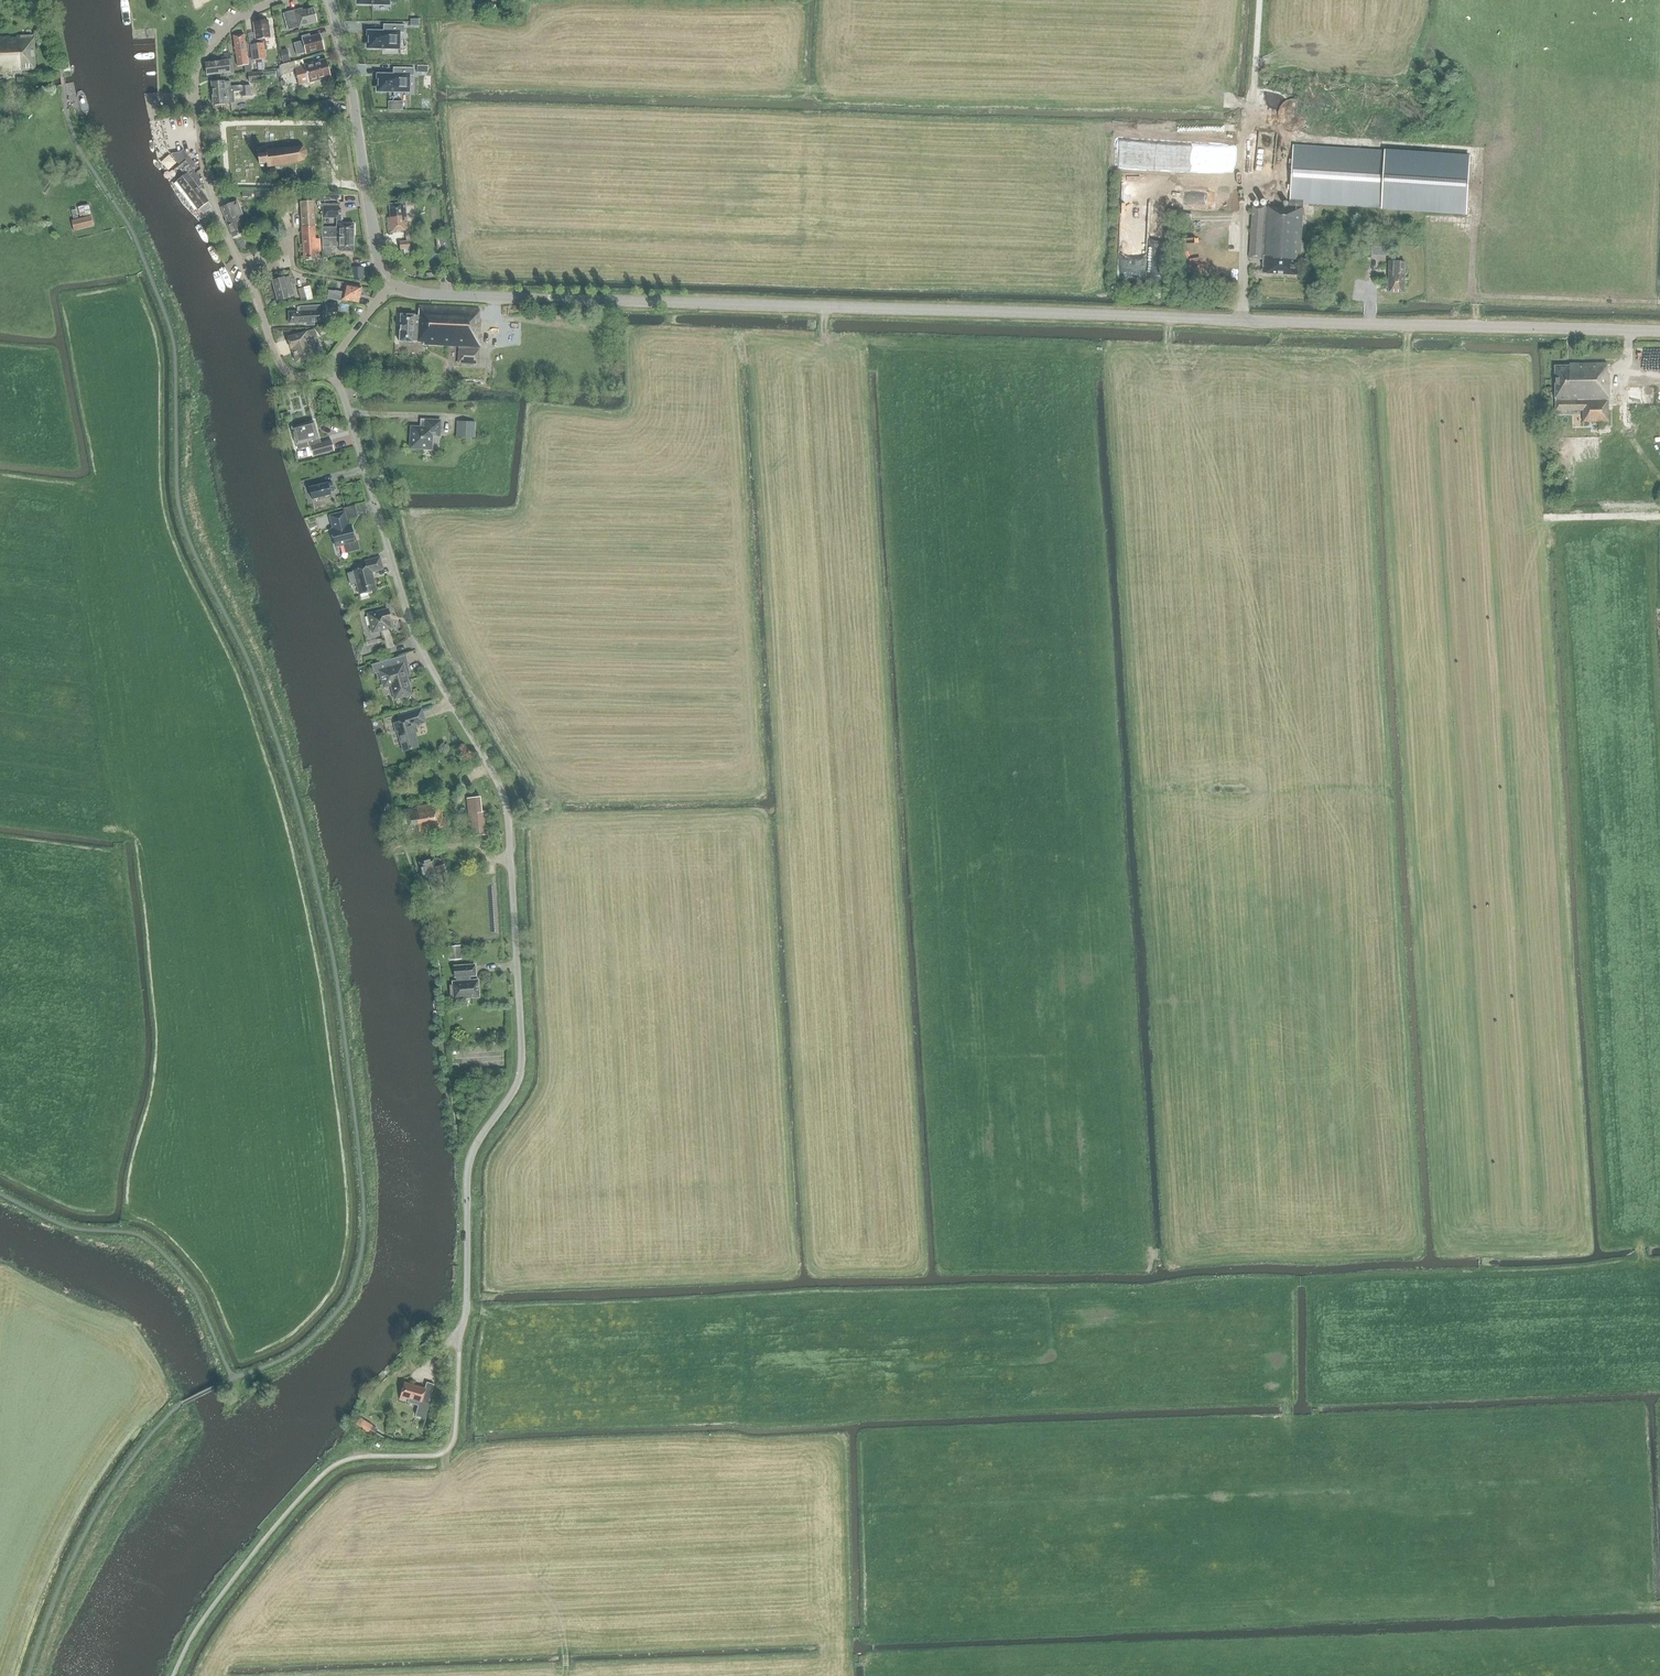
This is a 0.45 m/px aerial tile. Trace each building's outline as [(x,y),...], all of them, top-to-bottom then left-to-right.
[(305,8),(288,13),(283,14),(288,30),(301,27),(317,24),(314,10),(306,12),(305,8)] [(267,20),(253,22),(255,40),(257,39),(257,44),(250,45),(252,60),(264,58),(263,43),(261,43),(261,39),(269,38),(267,20)] [(368,32),(368,47),(397,48),(398,33),(404,33),(404,25),(383,25),(383,32),(368,32)] [(249,65),(244,34),(232,35),(237,67),(249,65)] [(313,35),(304,38),(305,43),(299,45),(301,54),(307,52),(308,54),(324,50),(321,36),(313,38),(313,35)] [(35,70),(33,36),(0,37),(0,74),(21,73),(21,70),(35,70)] [(290,61),(287,49),(279,51),(283,63),(290,61)] [(224,56),(221,57),(222,61),(205,63),(207,75),(223,73),(224,76),(233,74),(230,53),(223,53),(224,56)] [(294,62),(281,65),(283,78),(295,75),(298,87),(330,80),(326,64),(296,70),(294,62)] [(377,75),(377,91),(407,91),(407,76),(413,76),(413,68),(392,68),(392,75),(377,75)] [(261,72),(248,74),(248,83),(262,82),(261,80),(276,78),(276,71),(261,72)] [(231,82),(213,83),(214,105),(236,104),(235,93),(242,93),(242,97),(252,97),(251,87),(242,87),(231,87),(231,82)] [(330,99),(319,101),(320,109),(332,108),(330,99)] [(1277,113),(1278,115),(1278,119),(1279,121),(1281,124),(1283,126),(1286,128),(1289,130),(1293,130),(1296,130),(1299,129),(1302,128),(1305,125),(1307,122),(1308,119),(1309,116),(1309,113),(1308,110),(1307,107),(1306,105),(1304,103),(1302,102),(1299,100),(1297,99),(1294,99),(1292,99),(1290,99),(1287,100),(1285,101),(1282,103),(1280,106),(1279,108),(1278,110),(1277,113)] [(1467,214),(1469,157),(1384,151),(1384,152),(1293,147),(1290,207),(1278,206),(1278,208),(1253,206),(1250,257),(1262,258),(1261,265),(1263,265),(1262,273),(1295,275),(1296,261),(1299,261),(1303,202),(1381,207),(1381,208),(1467,214)] [(268,148),(258,149),(258,154),(259,164),(268,163),(268,168),(290,166),(290,165),(301,164),(305,162),(307,159),(306,154),(303,151),(300,150),(289,151),(289,150),(269,151),(268,148)] [(175,170),(182,179),(177,183),(199,211),(200,210),(203,214),(211,208),(208,204),(209,203),(199,189),(201,188),(200,181),(192,171),(195,168),(190,160),(186,163),(186,162),(175,170)] [(301,203),(303,231),(315,231),(313,202),(301,203)] [(406,202),(391,204),(392,216),(388,217),(389,231),(408,230),(406,202)] [(80,216),(89,214),(90,214),(88,205),(86,205),(78,207),(80,216)] [(338,205),(322,205),(322,218),(338,218),(338,205)] [(229,207),(223,210),(227,220),(226,220),(233,237),(246,232),(237,212),(232,214),(229,207)] [(1185,224),(1193,223),(1192,214),(1183,215),(1185,224)] [(93,226),(90,216),(71,220),(73,231),(93,226)] [(353,237),(353,224),(339,224),(339,227),(322,227),(322,238),(353,237)] [(315,239),(315,231),(303,231),(305,260),(317,259),(316,252),(321,252),(320,239),(315,239)] [(415,234),(401,235),(402,242),(398,242),(399,250),(406,250),(405,249),(410,249),(409,241),(415,241),(415,234)] [(322,238),(322,247),(335,247),(335,245),(339,245),(339,251),(353,251),(353,237),(322,238)] [(1389,255),(1389,242),(1372,241),(1371,254),(1389,255)] [(1404,263),(1389,263),(1389,282),(1386,282),(1386,290),(1389,290),(1388,294),(1403,294),(1404,263)] [(362,269),(350,269),(350,279),(363,279),(362,269)] [(273,281),(279,302),(296,297),(293,286),(297,285),(295,278),(291,279),(290,276),(285,278),(273,281)] [(362,287),(344,283),(342,292),(334,290),(334,291),(328,290),(327,299),(342,302),(343,300),(359,303),(362,287)] [(304,288),(299,289),(301,299),(307,297),(304,288)] [(338,312),(338,302),(326,303),(326,313),(338,312)] [(326,312),(325,305),(299,306),(299,311),(288,311),(288,324),(305,323),(305,326),(314,325),(314,322),(323,322),(323,312),(326,312)] [(479,309),(418,306),(417,314),(399,313),(398,343),(413,343),(413,342),(422,342),(422,346),(457,347),(457,362),(479,363),(481,318),(478,318),(479,309)] [(344,332),(339,326),(334,330),(338,336),(344,332)] [(306,332),(288,337),(291,348),(293,348),(297,361),(307,358),(308,362),(315,360),(314,357),(322,355),(320,346),(315,348),(312,338),(316,336),(315,331),(313,330),(306,332)] [(1581,421),(1608,421),(1608,391),(1608,375),(1606,375),(1606,364),(1569,363),(1569,366),(1554,366),(1554,391),(1554,411),(1581,411),(1581,421)] [(313,396),(311,390),(305,391),(306,398),(313,396)] [(410,426),(409,448),(431,450),(432,436),(439,436),(440,421),(425,420),(424,427),(410,426)] [(474,422),(459,421),(458,437),(474,438),(474,422)] [(297,450),(309,447),(312,458),(333,452),(330,442),(318,445),(317,440),(318,440),(313,423),(291,428),(296,446),(297,450)] [(329,481),(308,487),(312,500),(330,495),(330,492),(332,491),(329,481)] [(354,541),(350,524),(347,525),(344,512),(330,516),(333,529),(331,529),(335,546),(344,544),(346,553),(359,549),(357,541),(354,541)] [(350,585),(356,583),(359,594),(376,590),(371,572),(383,569),(380,557),(364,561),(366,567),(353,571),(353,572),(348,574),(350,585)] [(388,614),(387,610),(368,614),(368,616),(364,617),(367,626),(370,625),(372,632),(390,628),(386,614),(388,614)] [(391,685),(395,698),(411,694),(402,664),(379,671),(384,687),(391,685)] [(396,732),(397,731),(402,752),(418,747),(414,733),(415,733),(413,726),(425,722),(421,709),(397,716),(399,722),(393,723),(396,732)] [(466,798),(469,835),(485,834),(483,811),(480,812),(479,797),(466,798)] [(403,834),(427,830),(425,819),(442,816),(439,802),(413,807),(413,808),(399,811),(403,834)] [(446,815),(442,816),(425,819),(427,830),(443,827),(443,825),(448,825),(446,815)] [(445,878),(445,876),(444,873),(445,873),(441,862),(440,860),(438,859),(436,859),(435,859),(433,859),(433,858),(418,862),(423,880),(428,879),(431,890),(438,888),(439,887),(440,887),(441,887),(442,886),(443,885),(443,884),(444,883),(445,881),(445,880),(445,879),(445,878)] [(459,946),(448,946),(449,953),(451,953),(452,959),(461,959),(459,946)] [(453,999),(479,997),(477,980),(470,981),(470,976),(475,975),(474,965),(453,966),(454,977),(455,977),(455,982),(452,982),(452,985),(449,985),(449,996),(453,996),(453,999)] [(428,1403),(434,1384),(426,1382),(424,1389),(404,1383),(399,1399),(418,1405),(415,1415),(425,1418),(424,1420),(425,1420),(430,1403),(428,1403)] [(371,1425),(359,1418),(355,1425),(367,1432),(371,1425)]
